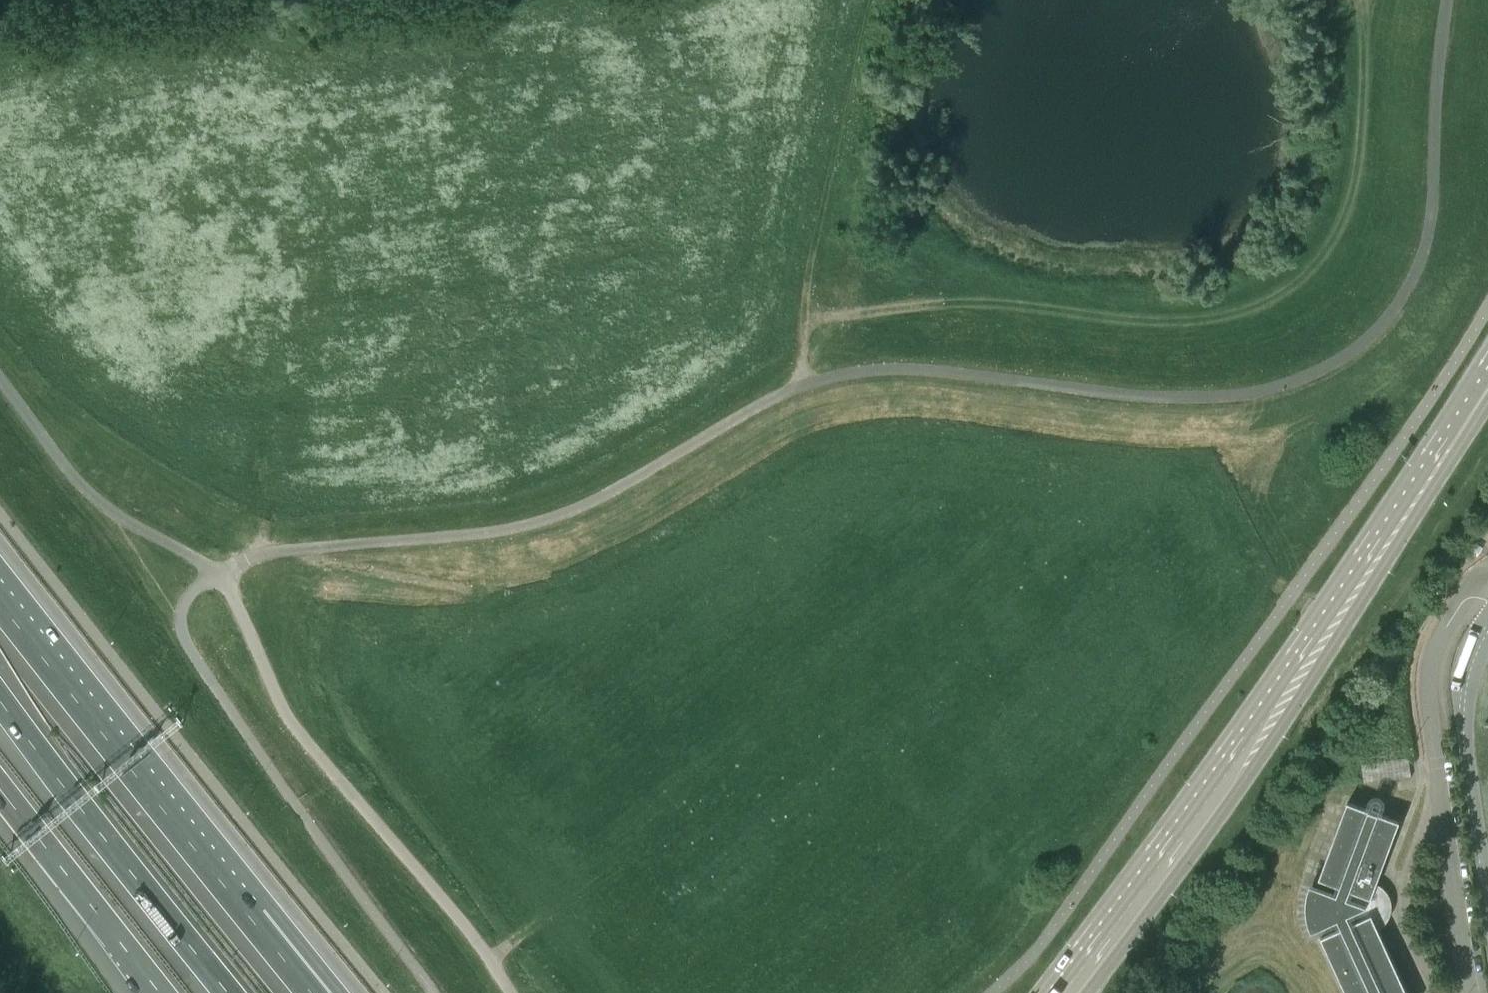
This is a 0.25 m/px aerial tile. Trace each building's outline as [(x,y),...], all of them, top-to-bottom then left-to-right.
[(1361,758),(1362,780),(1410,777),(1409,756),(1361,758)] [(1306,910),(1307,918),(1309,925),(1312,932),(1325,926),(1338,920),(1342,928),(1321,938),(1347,992),(1408,992),(1388,950),(1373,915),(1380,912),(1386,914),(1386,912),(1387,910),(1387,909),(1387,907),(1387,905),(1387,903),(1386,901),(1386,900),(1385,898),(1380,901),(1372,898),(1389,852),(1400,822),(1348,802),(1319,879),(1340,887),(1337,896),(1324,890),(1310,885),(1308,893),(1306,902),(1306,910)]
